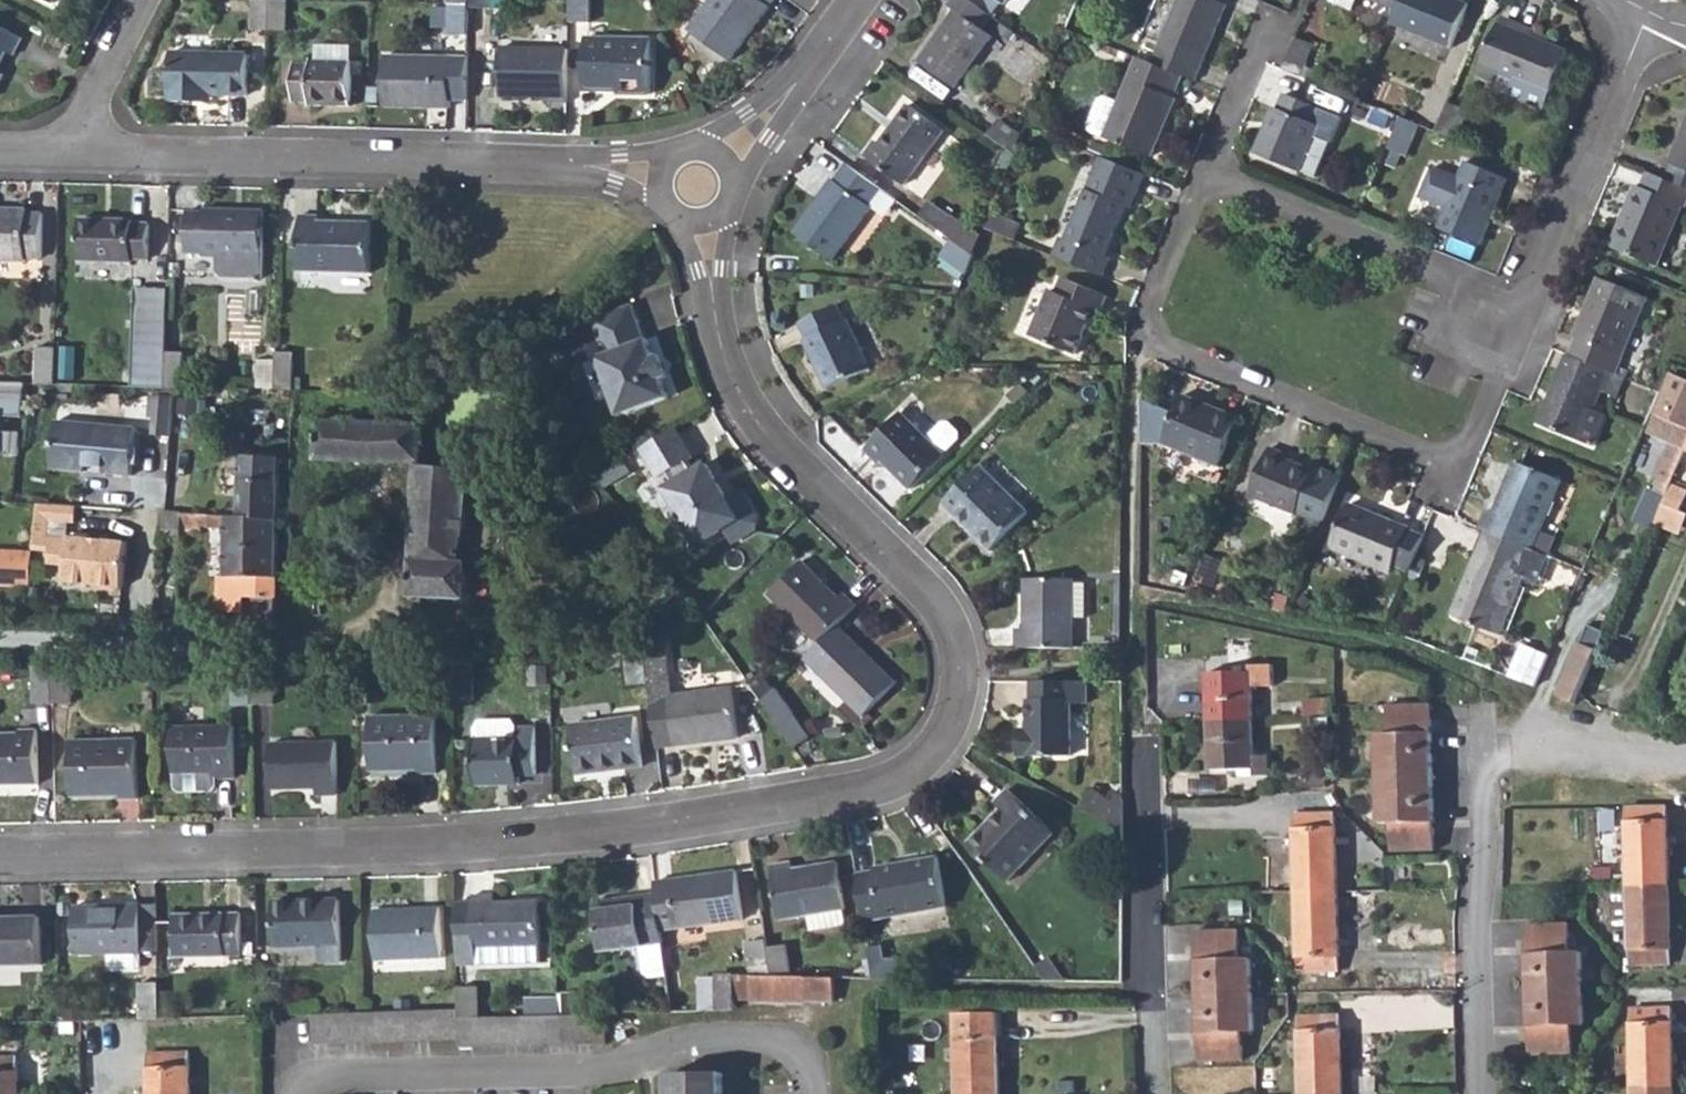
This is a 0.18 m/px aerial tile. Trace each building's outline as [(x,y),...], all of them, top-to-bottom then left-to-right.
[(466,6),(466,9),(487,10),(487,0),(466,0),(466,6)] [(589,0),(570,0),(570,24),(588,24),(589,0)] [(688,28),(730,60),(774,0),(708,0),(688,28)] [(966,0),(952,0),(947,7),(953,12),(916,63),(953,90),(991,38),(981,31),(990,18),(966,0)] [(990,18),(999,5),(993,0),(966,0),(990,18)] [(1155,69),(1184,82),(1197,87),(1228,9),(1207,0),(1183,0),(1155,69)] [(1274,11),(1289,18),(1296,0),(1279,0),(1274,11)] [(1332,4),(1353,12),(1358,0),(1334,0),(1332,4)] [(1399,12),(1404,0),(1370,0),(1399,12)] [(1393,28),(1452,51),(1469,6),(1455,0),(1404,0),(1399,12),(1393,28)] [(248,2),(247,35),(264,36),(265,2),(248,2)] [(265,2),(264,36),(282,36),(282,3),(265,2)] [(447,5),(446,41),(465,41),(466,9),(466,6),(447,5)] [(4,53),(10,56),(19,39),(0,29),(0,60),(4,53)] [(1500,29),(1479,81),(1498,89),(1501,80),(1515,85),(1551,99),(1568,56),(1500,29)] [(585,39),(583,88),(618,89),(619,93),(649,94),(652,40),(585,39)] [(1298,43),(1285,75),(1301,81),(1314,49),(1298,43)] [(547,101),(566,101),(566,47),(498,46),(497,93),(546,95),(547,101)] [(168,102),(194,102),(194,93),(206,93),(247,94),(247,52),(170,50),(168,102)] [(381,54),(381,105),(447,107),(448,56),(381,54)] [(286,63),(286,100),(304,101),(305,104),(347,105),(348,61),(305,60),(304,63),(286,63)] [(1155,69),(1138,64),(1121,107),(1107,102),(1101,104),(1091,130),(1093,137),(1155,161),(1177,104),(1176,102),(1184,82),(1155,69)] [(1551,99),(1515,85),(1509,100),(1545,115),(1551,99)] [(194,93),(194,102),(206,103),(206,93),(194,93)] [(1277,114),(1258,163),(1301,182),(1322,133),(1318,130),(1324,117),(1287,102),(1281,115),(1277,114)] [(872,140),(862,155),(901,185),(942,130),(907,104),(877,142),(872,140)] [(1451,108),(1439,137),(1451,141),(1462,113),(1451,108)] [(1462,113),(1451,141),(1458,144),(1469,115),(1462,113)] [(1401,122),(1389,153),(1395,155),(1403,159),(1409,161),(1421,130),(1401,122)] [(1668,180),(1685,188),(1685,128),(1673,161),(1675,162),(1668,180)] [(1403,159),(1395,155),(1391,169),(1398,172),(1403,159)] [(877,187),(844,162),(833,179),(830,177),(792,230),(829,257),(867,205),(864,203),(877,187)] [(1147,180),(1103,162),(1068,245),(1064,243),(1056,261),(1106,282),(1114,264),(1109,262),(1128,214),(1133,215),(1140,198),(1147,180)] [(1467,167),(1440,233),(1481,250),(1508,183),(1467,167)] [(1620,249),(1660,266),(1685,206),(1685,188),(1668,180),(1648,173),(1643,187),(1640,186),(1626,217),(1632,220),(1620,249)] [(893,199),(877,187),(864,203),(867,205),(880,215),(893,199)] [(935,207),(924,222),(955,245),(956,246),(975,261),(982,243),(935,207)] [(185,209),(184,249),(199,249),(199,254),(215,254),(215,269),(220,275),(253,275),(253,278),(256,278),(256,275),(259,275),(260,255),(260,208),(200,208),(200,210),(185,209)] [(24,261),(24,257),(39,257),(41,215),(25,214),(25,210),(0,210),(0,261),(24,261)] [(317,215),(296,214),(296,268),(368,268),(368,220),(317,220),(317,215)] [(1626,217),(1614,246),(1620,249),(1632,220),(1626,217)] [(130,220),(77,219),(77,263),(130,263),(130,259),(148,259),(149,224),(130,224),(130,220)] [(996,221),(989,236),(1016,247),(1021,232),(996,221)] [(956,246),(943,263),(967,280),(975,261),(956,246)] [(1577,342),(1571,357),(1614,375),(1617,376),(1648,301),(1599,281),(1576,340),(1577,342)] [(1052,297),(1033,342),(1079,361),(1091,332),(1096,333),(1109,302),(1063,283),(1056,298),(1052,297)] [(139,286),(136,384),(166,382),(167,349),(169,288),(139,286)] [(629,298),(589,314),(602,349),(595,352),(616,411),(667,392),(660,374),(665,372),(657,349),(651,351),(645,333),(643,334),(629,298)] [(806,341),(820,369),(830,389),(870,370),(847,320),(845,320),(836,305),(800,323),(808,338),(806,341)] [(36,343),(35,379),(53,379),(54,344),(36,343)] [(276,348),(274,383),(291,383),(292,349),(276,348)] [(167,349),(166,382),(183,382),(183,350),(167,349)] [(1571,357),(1568,356),(1540,426),(1583,443),(1603,395),(1608,396),(1614,375),(1571,357)] [(1668,374),(1644,432),(1659,439),(1665,436),(1667,445),(1652,480),(1668,486),(1683,452),(1685,444),(1685,382),(1668,374)] [(25,414),(27,384),(0,381),(0,416),(25,414)] [(173,397),(150,397),(148,418),(154,418),(152,435),(170,437),(173,397)] [(1181,397),(1180,400),(1216,414),(1218,410),(1181,397)] [(1185,402),(1167,447),(1222,468),(1242,419),(1224,412),(1221,416),(1185,402)] [(232,404),(193,403),(193,417),(203,417),(205,419),(232,420),(232,404)] [(1145,404),(1141,441),(1168,443),(1171,407),(1145,404)] [(900,411),(864,450),(877,462),(881,458),(912,488),(944,455),(943,454),(959,438),(959,432),(949,422),(942,422),(927,438),(900,411)] [(54,422),(50,470),(80,472),(86,467),(87,457),(92,453),(99,454),(104,459),(103,469),(103,474),(131,476),(134,428),(54,422)] [(315,458),(315,461),(416,462),(419,462),(419,425),(315,423),(315,436),(315,458)] [(676,429),(641,447),(657,477),(664,473),(670,485),(666,497),(662,499),(659,506),(668,521),(674,523),(679,521),(688,538),(699,541),(718,532),(722,540),(733,543),(749,535),(753,524),(741,501),(733,498),(724,504),(705,467),(692,473),(686,462),(691,459),(676,429)] [(14,452),(16,430),(0,430),(0,453),(14,452)] [(303,453),(303,457),(315,458),(315,436),(304,436),(303,453)] [(1269,450),(1252,496),(1300,515),(1300,513),(1325,523),(1342,478),(1316,468),(1313,473),(1283,461),(1285,456),(1269,450)] [(87,457),(86,467),(103,469),(104,459),(99,454),(92,453),(87,457)] [(240,458),(239,517),(278,518),(278,459),(240,458)] [(419,462),(416,462),(410,595),(465,598),(467,561),(459,561),(460,536),(463,536),(466,490),(483,491),(484,471),(419,465),(419,462)] [(982,465),(945,502),(991,547),(1028,511),(982,465)] [(1486,516),(1481,530),(1486,533),(1536,553),(1564,486),(1518,467),(1508,491),(1505,492),(1494,519),(1486,516)] [(1668,486),(1660,505),(1678,513),(1685,495),(1685,494),(1668,486)] [(76,505),(37,502),(35,518),(74,521),(76,505)] [(1660,505),(1651,525),(1678,536),(1685,518),(1685,517),(1678,513),(1660,505)] [(1351,509),(1334,550),(1394,574),(1397,566),(1412,572),(1424,541),(1409,534),(1410,533),(1351,509)] [(181,512),(163,511),(161,541),(179,542),(180,530),(181,512)] [(202,514),(181,512),(180,530),(201,531),(202,525),(202,514)] [(209,514),(209,526),(226,526),(226,573),(218,574),(217,610),(244,612),(245,594),(277,595),(277,601),(292,602),(292,584),(277,583),(278,518),(239,517),(209,514)] [(1483,561),(1458,621),(1504,639),(1525,585),(1538,591),(1545,589),(1555,561),(1536,553),(1486,533),(1477,558),(1483,561)] [(91,538),(68,535),(63,581),(92,584),(95,588),(116,590),(119,587),(121,587),(126,541),(103,539),(102,542),(90,540),(91,538)] [(35,546),(0,545),(0,584),(33,585),(35,546)] [(1477,558),(1451,618),(1458,621),(1483,561),(1477,558)] [(770,592),(820,642),(838,624),(857,604),(845,592),(840,596),(803,559),(770,592)] [(1019,629),(1019,647),(1075,647),(1075,617),(1089,617),(1089,581),(1076,581),(1076,578),(1028,579),(1028,629),(1019,629)] [(15,608),(15,594),(0,593),(0,607),(15,608)] [(244,612),(244,623),(292,625),(292,602),(277,601),(277,595),(245,594),(244,612)] [(820,642),(805,657),(863,716),(897,682),(838,624),(820,642)] [(663,637),(644,648),(645,658),(666,656),(663,637)] [(1576,645),(1553,697),(1572,703),(1594,653),(1576,645)] [(644,648),(625,654),(629,688),(649,686),(645,658),(644,648)] [(1529,653),(1517,683),(1531,689),(1544,659),(1529,653)] [(666,656),(645,658),(649,686),(650,695),(670,692),(666,656)] [(1235,663),(1235,671),(1244,671),(1244,663),(1235,663)] [(1206,672),(1208,721),(1252,719),(1251,686),(1273,686),(1272,664),(1249,665),(1249,671),(1244,671),(1235,671),(1206,672)] [(451,669),(452,699),(469,699),(468,668),(451,669)] [(351,671),(335,671),(337,690),(351,689),(351,671)] [(50,672),(30,672),(31,708),(51,708),(50,672)] [(69,673),(50,672),(51,708),(69,707),(69,673)] [(759,674),(749,682),(762,701),(772,690),(759,674)] [(1087,683),(1032,681),(1032,700),(1028,700),(1027,730),(1018,730),(1017,755),(1069,757),(1070,705),(1087,705),(1087,683)] [(670,692),(650,695),(656,745),(736,735),(731,685),(670,692)] [(772,690),(762,701),(777,722),(793,711),(775,687),(772,690)] [(1335,699),(1306,700),(1306,715),(1335,714),(1335,699)] [(1375,735),(1376,789),(1433,789),(1428,704),(1388,705),(1390,734),(1375,735)] [(793,711),(777,722),(794,746),(810,735),(793,711)] [(437,715),(369,717),(371,770),(419,770),(420,773),(438,772),(437,715)] [(637,717),(572,725),(578,774),(642,766),(637,717)] [(472,739),(470,739),(471,784),(517,782),(517,775),(537,774),(536,726),(535,723),(514,723),(509,719),(476,720),(472,725),(472,739)] [(1252,719),(1208,721),(1210,770),(1240,770),(1240,776),(1270,775),(1270,755),(1254,755),(1252,719)] [(234,727),(172,728),(173,773),(174,773),(174,783),(179,787),(212,786),(216,782),(216,778),(235,778),(234,727)] [(0,739),(0,790),(37,790),(36,739),(0,739)] [(136,744),(70,745),(71,800),(120,799),(120,802),(137,802),(136,744)] [(336,744),(269,746),(270,790),(316,789),(316,796),(337,796),(336,744)] [(1433,789),(1376,789),(1378,824),(1390,825),(1393,853),(1435,853),(1433,789)] [(998,814),(965,847),(1002,886),(1049,839),(1006,794),(992,807),(998,814)] [(1113,796),(1108,805),(1121,812),(1121,801),(1113,796)] [(1668,808),(1626,808),(1628,887),(1669,887),(1668,808)] [(1336,814),(1293,815),(1296,895),(1338,894),(1336,814)] [(795,862),(770,866),(778,921),(844,911),(836,866),(822,867),(822,865),(797,868),(795,862)] [(877,876),(857,879),(865,925),(946,913),(939,865),(877,874),(877,876)] [(737,871),(655,883),(657,894),(663,931),(744,921),(737,871)] [(1669,887),(1628,887),(1629,965),(1670,964),(1669,887)] [(621,907),(597,911),(602,954),(665,946),(663,931),(657,894),(620,899),(621,907)] [(1338,894),(1296,895),(1297,972),(1340,971),(1338,894)] [(497,896),(476,896),(476,903),(459,904),(461,965),(543,962),(544,945),(542,902),(497,903),(497,896)] [(620,899),(596,902),(597,911),(621,907),(620,899)] [(324,901),(275,902),(277,948),(325,947),(325,951),(344,950),(343,916),(324,915),(324,901)] [(139,906),(75,908),(76,956),(108,955),(108,971),(136,971),(141,967),(140,954),(141,954),(139,906)] [(441,910),(375,911),(376,961),(442,959),(441,910)] [(242,915),(175,915),(177,958),(243,956),(242,915)] [(0,921),(0,967),(43,966),(41,920),(0,921)] [(1568,923),(1525,924),(1526,990),(1581,989),(1581,953),(1569,952),(1568,923)] [(1236,932),(1193,933),(1194,997),(1250,996),(1249,961),(1237,961),(1236,932)] [(764,941),(745,944),(748,977),(749,977),(768,978),(765,949),(764,941)] [(782,948),(765,949),(768,978),(787,978),(782,948)] [(736,977),(718,977),(719,1013),(737,1012),(736,1004),(736,977)] [(748,977),(736,977),(736,1004),(806,1005),(806,1003),(829,1003),(833,1003),(833,980),(787,978),(768,978),(749,977),(748,977)] [(161,985),(142,985),(143,1021),(163,1020),(161,985)] [(480,986),(461,987),(462,1011),(462,1018),(481,1018),(480,986)] [(1581,989),(1526,990),(1529,1056),(1571,1055),(1571,1025),(1582,1024),(1581,989)] [(529,993),(528,1010),(562,1012),(562,995),(529,993)] [(1250,996),(1194,997),(1197,1064),(1240,1063),(1239,1033),(1251,1033),(1250,996)] [(1671,1009),(1630,1010),(1632,1088),(1673,1087),(1671,1009)] [(462,1011),(316,1016),(317,1046),(462,1043),(462,1051),(607,1047),(606,1015),(481,1018),(462,1018),(462,1011)] [(1298,1017),(1301,1093),(1331,1093),(1343,1093),(1340,1016),(1298,1017)] [(173,1020),(163,1020),(163,1029),(173,1028),(173,1020)] [(958,1093),(1001,1093),(999,1025),(957,1026),(958,1093)] [(148,1054),(149,1093),(192,1093),(191,1053),(148,1054)] [(0,1059),(0,1093),(21,1093),(20,1058),(0,1059)] [(668,1080),(668,1093),(720,1093),(720,1078),(668,1080)] [(1062,1083),(1062,1093),(1077,1093),(1077,1082),(1062,1083)]
